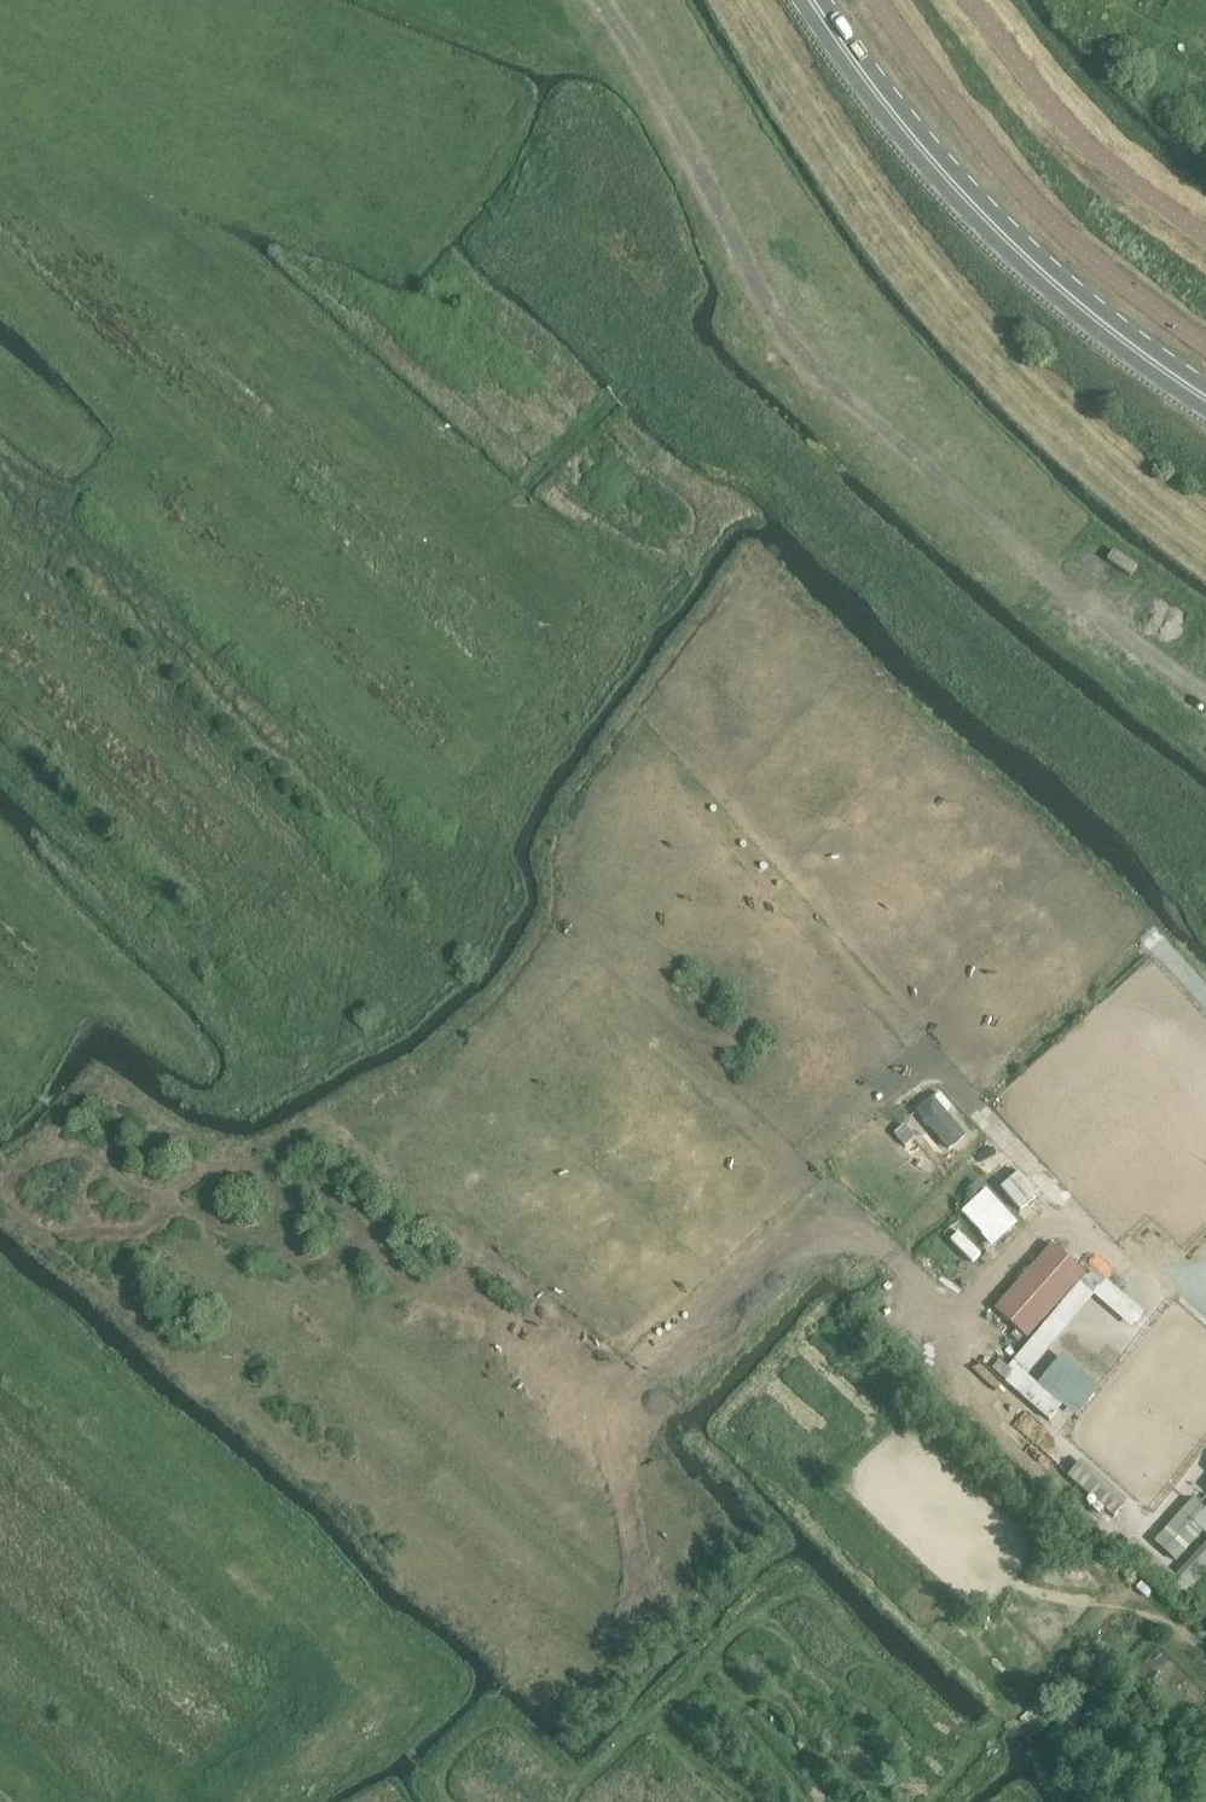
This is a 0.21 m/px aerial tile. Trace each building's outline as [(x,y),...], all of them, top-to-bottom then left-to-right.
[(1019,1171),(999,1187),(1020,1212),(1039,1196),(1019,1171)] [(988,1186),(961,1210),(994,1246),(1021,1222),(988,1186)] [(1052,1245),(995,1310),(1027,1338),(1084,1273),(1052,1245)] [(1005,1382),(1050,1420),(1058,1411),(1017,1376),(1094,1286),(1136,1322),(1144,1313),(1099,1275),(1091,1284),(1084,1279),(1008,1369),(1013,1373),(1005,1382)] [(1059,1341),(1104,1379),(1112,1370),(1067,1332),(1059,1341)] [(999,1361),(992,1369),(1005,1381),(1012,1372),(999,1361)] [(1068,1475),(1114,1516),(1124,1505),(1078,1464),(1068,1475)] [(1203,1509),(1193,1500),(1154,1543),(1174,1561),(1201,1531),(1205,1535),(1205,1511),(1203,1509)] [(1175,1584),(1130,1542),(1120,1553),(1174,1603),(1205,1569),(1205,1551),(1175,1584)]
